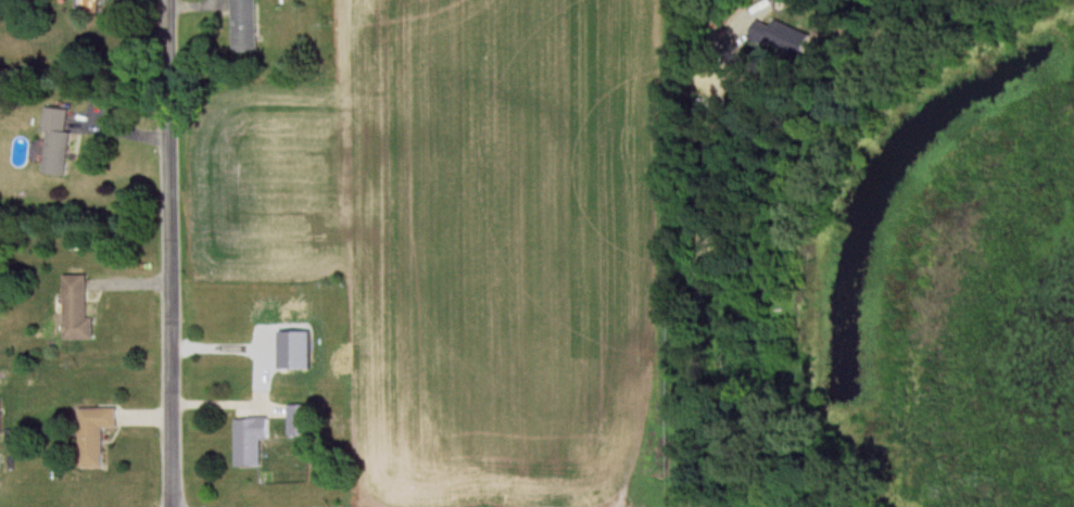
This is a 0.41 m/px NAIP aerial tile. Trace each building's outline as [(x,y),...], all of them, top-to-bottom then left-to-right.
[(78,13),(99,13),(99,0),(78,0),(78,13)] [(258,52),(258,0),(234,0),(234,52),(258,52)] [(68,177),(73,110),(49,108),(44,175),(68,177)] [(93,318),(88,318),(88,277),(65,277),(65,341),(93,341),(93,318)] [(308,436),(308,406),(289,406),(289,436),(308,436)] [(81,410),(81,468),(104,468),(104,429),(117,429),(117,410),(81,410)] [(269,440),(269,418),(237,418),(237,468),(262,468),(262,440),(269,440)]
